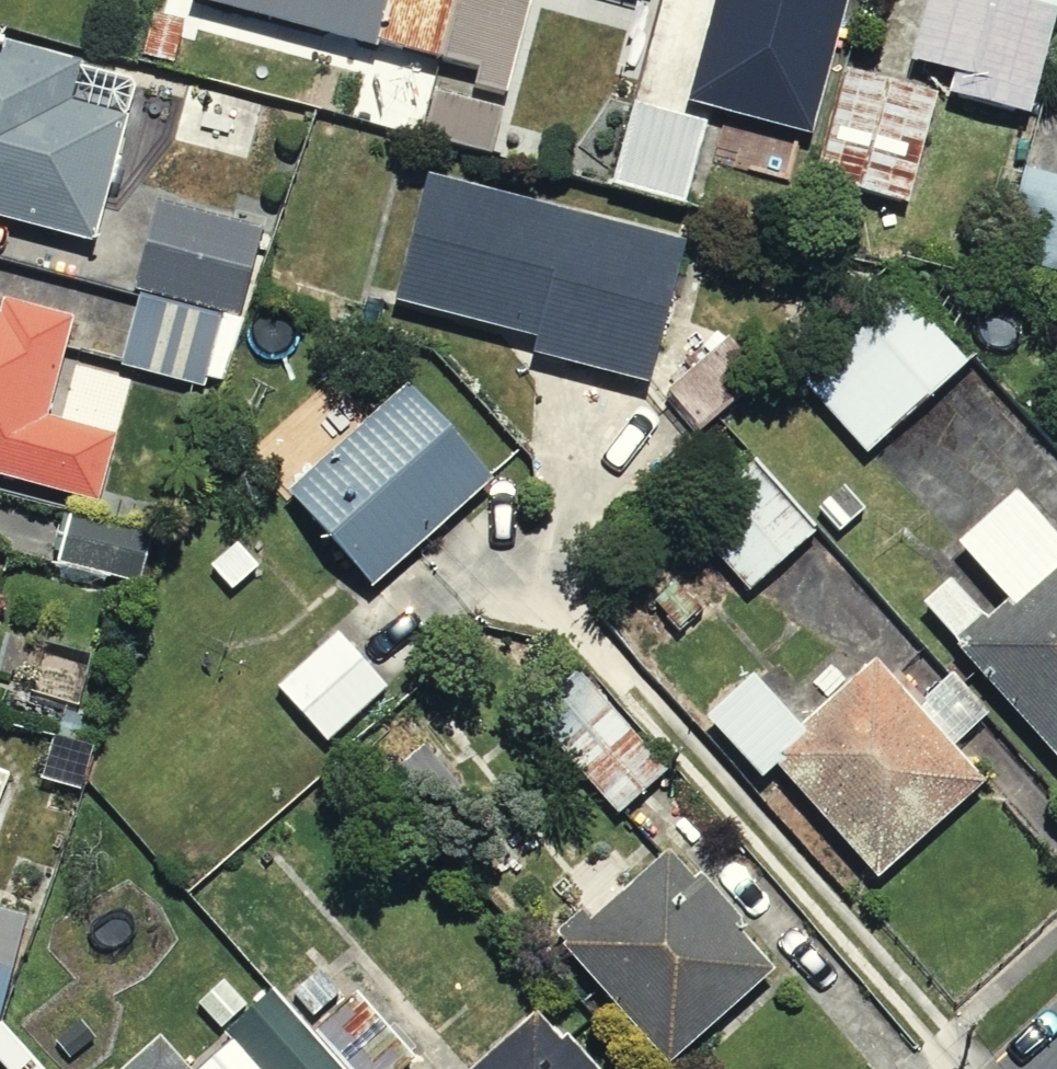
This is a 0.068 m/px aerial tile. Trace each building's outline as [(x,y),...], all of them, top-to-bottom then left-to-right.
[(441,57),(455,0),(213,0),(441,57)] [(444,55),(480,64),(474,85),(506,93),(530,0),(458,0),(444,55)] [(687,98),(813,132),(849,0),(714,0),(687,98)] [(1056,17),(1056,0),(926,0),(911,58),(956,70),(951,91),(1032,112),(1056,17)] [(185,18),(154,10),(143,54),(175,62),(185,18)] [(93,243),(127,118),(67,102),(78,60),(0,39),(0,218),(93,243)] [(911,205),(941,91),(848,67),(818,181),(911,205)] [(505,105),(436,87),(425,133),(494,151),(505,105)] [(707,120),(636,102),(615,184),(686,202),(707,120)] [(1026,167),(1003,255),(1056,268),(1056,175),(1026,167)] [(673,247),(409,174),(368,320),(633,394),(673,247)] [(160,198),(136,285),(242,315),(267,228),(160,198)] [(961,354),(890,270),(777,366),(848,450),(961,354)] [(222,315),(140,294),(123,364),(204,384),(222,315)] [(90,501),(108,438),(44,421),(72,317),(6,299),(3,311),(0,310),(0,476),(90,501)] [(495,479),(407,384),(288,492),(376,588),(495,479)] [(820,529),(757,456),(689,515),(752,588),(820,529)] [(906,609),(1041,768),(1056,755),(1056,533),(1010,478),(930,546),(951,571),(906,609)] [(382,682),(338,626),(262,685),(306,741),(382,682)] [(743,674),(687,720),(741,786),(759,772),(841,872),(961,773),(870,661),(788,729),(743,674)] [(589,670),(523,722),(593,811),(659,760),(589,670)] [(532,940),(648,1068),(653,1068),(769,964),(651,833),(532,940)] [(0,912),(0,989),(20,918),(0,912)] [(224,977),(197,1002),(220,1027),(247,1002),(224,977)] [(273,989),(226,1031),(234,1040),(200,1068),(342,1068),(273,989)] [(526,1011),(454,1068),(574,1068),(526,1011)] [(94,1035),(80,1019),(55,1039),(70,1056),(94,1035)] [(161,1036),(123,1068),(190,1068),(161,1036)]
